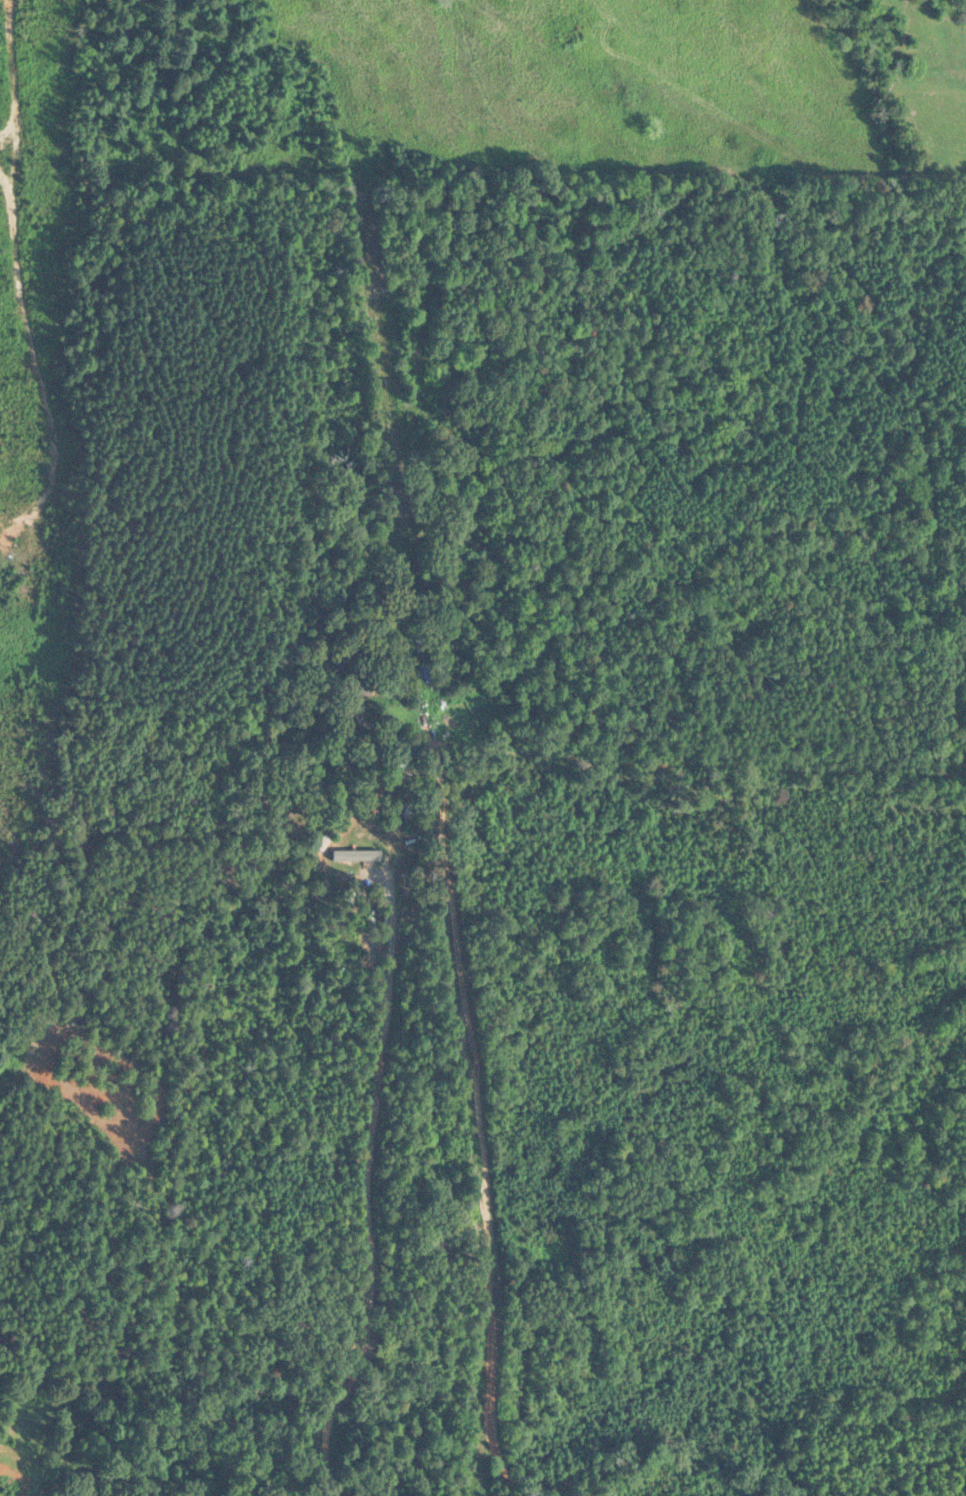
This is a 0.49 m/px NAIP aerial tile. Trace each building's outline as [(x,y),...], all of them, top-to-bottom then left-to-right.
[(384,854),(337,848),(336,857),(383,863),(384,854)]
